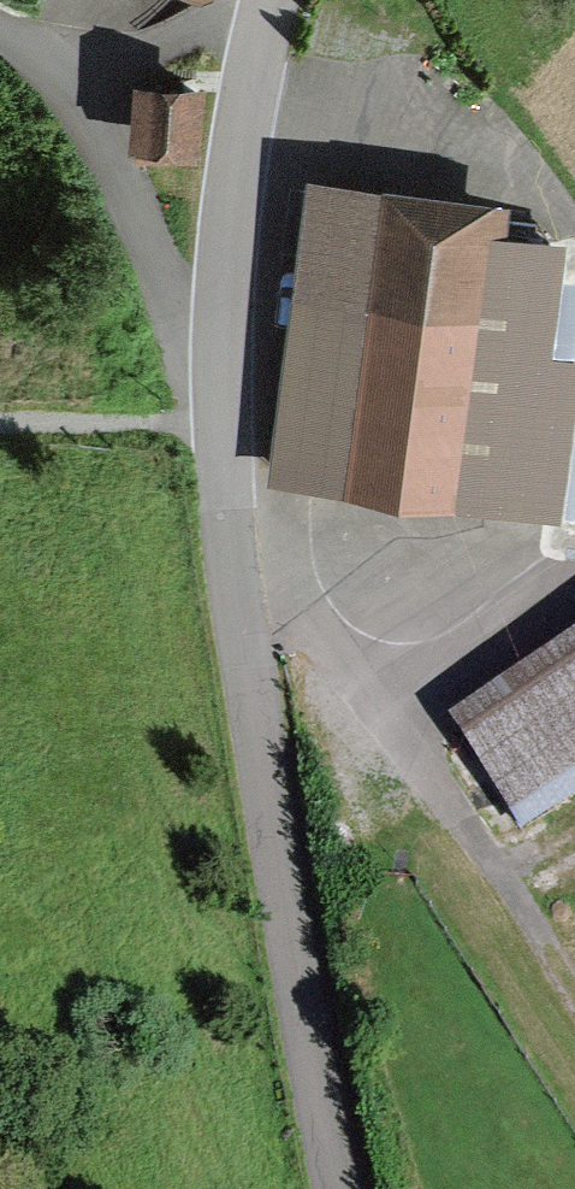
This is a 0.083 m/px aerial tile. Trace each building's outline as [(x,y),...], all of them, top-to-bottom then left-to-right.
[(138,75),(135,144),(198,147),(201,78),(138,75)] [(308,170),(274,473),(563,505),(574,401),(574,358),(572,358),(574,331),(574,278),(558,276),(562,237),(498,230),(502,191),(308,170)] [(448,721),(522,831),(574,796),(574,636),(448,721)]
